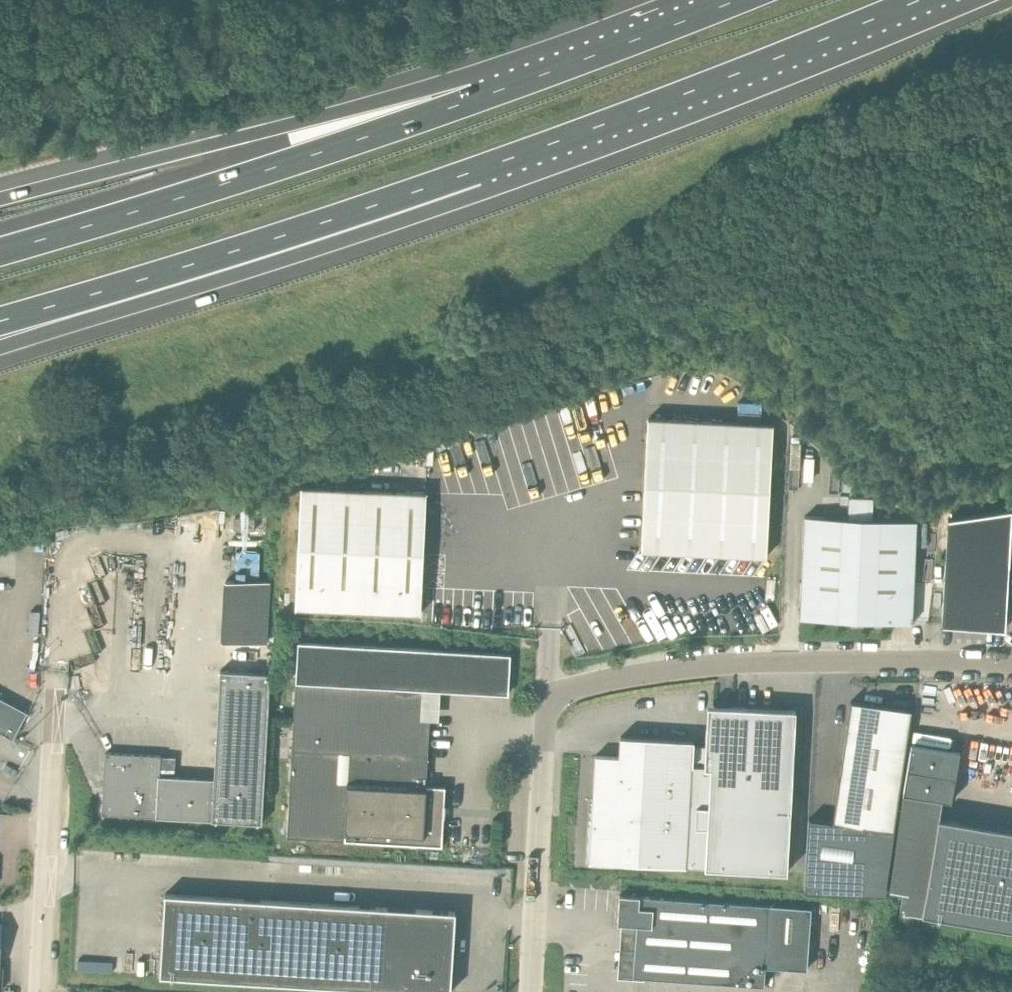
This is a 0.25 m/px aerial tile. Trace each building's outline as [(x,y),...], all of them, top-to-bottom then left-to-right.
[(641,551),(766,557),(773,425),(648,419),(641,551)] [(426,493),(301,488),(295,608),(420,614),(426,493)] [(805,517),(800,618),(845,620),(868,621),(912,623),(917,522),(872,520),(873,500),(849,499),(848,518),(805,517)] [(1006,567),(1010,513),(948,523),(941,629),(1003,632),(1006,567)] [(234,530),(254,530),(254,518),(235,517),(234,530)] [(270,584),(225,583),(223,645),(268,646),(270,584)] [(298,642),(295,682),(287,837),(442,846),(445,787),(426,786),(431,690),(508,694),(511,654),(298,642)] [(263,823),(271,673),(219,671),(214,779),(160,776),(161,756),(105,753),(102,815),(263,823)] [(12,742),(27,714),(0,700),(0,735),(12,742)] [(805,889),(884,893),(911,711),(851,702),(833,822),(808,818),(805,889)] [(708,706),(706,747),(694,747),(694,742),(620,738),(619,757),(595,756),(590,861),(702,868),(708,748),(711,706),(708,706)] [(711,706),(708,748),(702,868),(787,873),(796,711),(711,706)] [(960,752),(911,744),(903,793),(942,800),(951,801),(960,752)] [(904,910),(922,914),(938,818),(942,800),(903,793),(889,894),(907,895),(904,910)] [(1011,929),(1011,830),(938,818),(922,914),(1011,929)] [(430,991),(439,991),(450,991),(456,912),(165,894),(160,975),(430,991)] [(637,925),(633,977),(764,986),(765,967),(806,970),(810,908),(620,895),(618,923),(637,925)]
